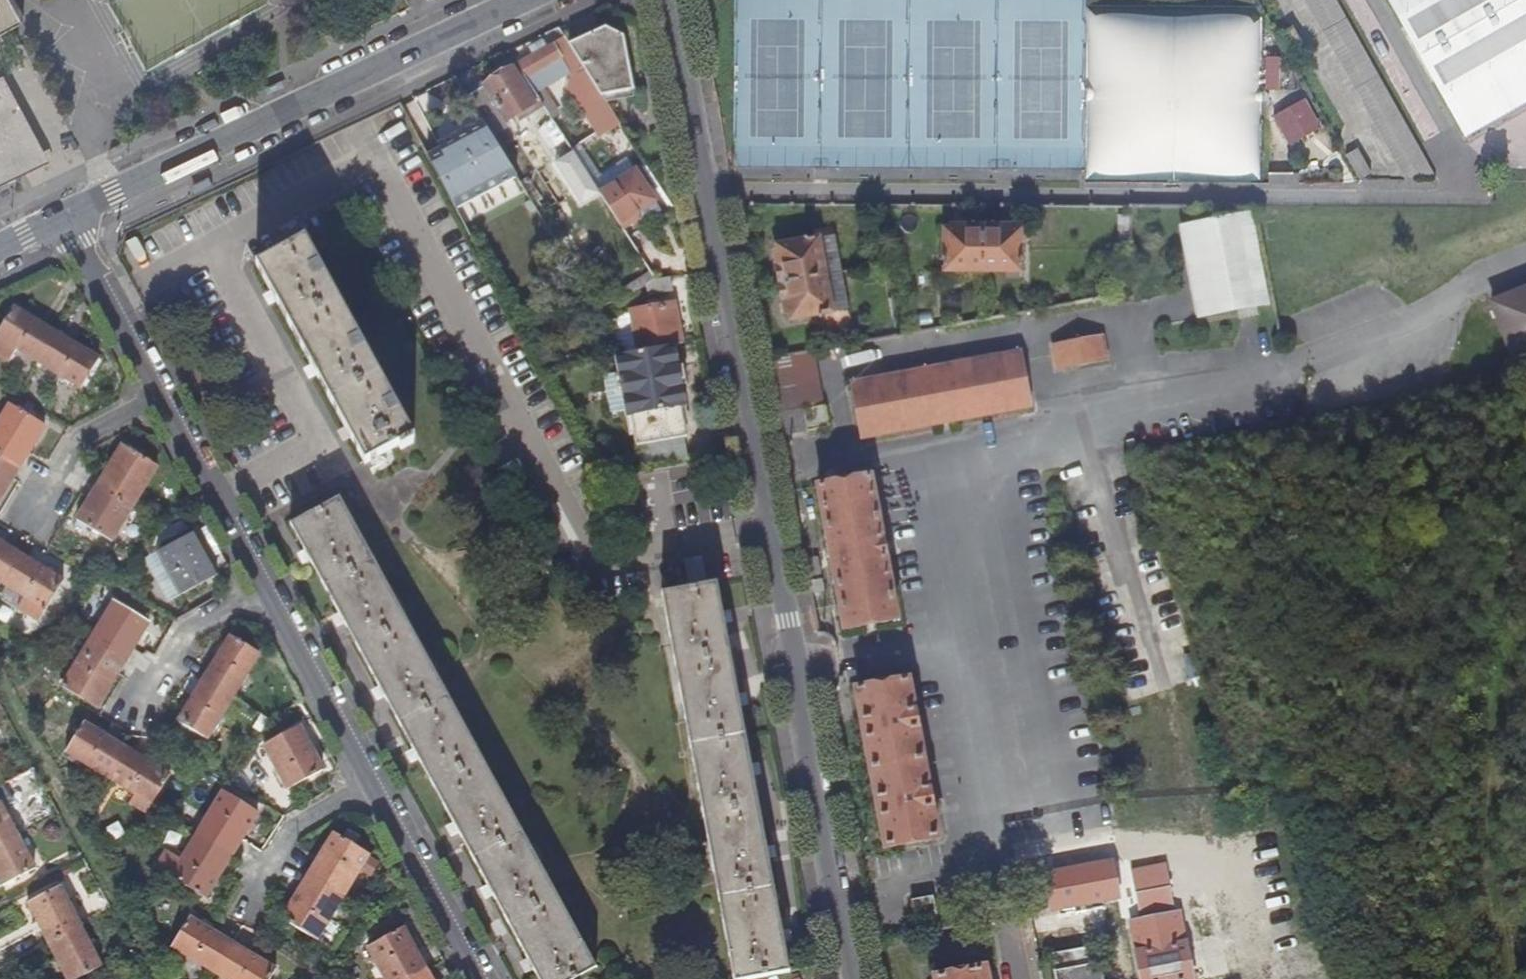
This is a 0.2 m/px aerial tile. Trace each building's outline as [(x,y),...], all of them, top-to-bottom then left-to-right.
[(23,17),(14,0),(0,0),(0,30),(23,17)] [(1432,172),(1401,117),(1336,0),(1304,0),(1400,173),(1432,172)] [(1464,130),(1525,95),(1525,0),(1391,0),(1464,130)] [(603,28),(567,45),(600,96),(631,89),(621,36),(603,28)] [(551,44),(515,64),(528,85),(538,79),(533,72),(559,57),(551,44)] [(1285,87),(1286,55),(1274,54),(1273,86),(1285,87)] [(482,87),(504,122),(534,103),(511,68),(481,86),(482,87)] [(596,94),(584,75),(574,82),(575,84),(583,97),(586,101),(596,94)] [(43,163),(0,82),(0,183),(43,163)] [(583,97),(575,84),(569,88),(577,100),(583,97)] [(504,122),(482,87),(474,92),(466,98),(483,125),(490,137),(507,127),(504,122)] [(1309,95),(1276,111),(1291,142),(1325,125),(1309,95)] [(570,150),(548,116),(538,122),(553,146),(559,142),(566,153),(565,154),(575,170),(567,175),(573,185),(587,177),(570,150)] [(490,137),(483,125),(439,148),(443,158),(431,163),(455,207),(516,178),(490,137)] [(443,158),(439,148),(426,155),(431,163),(443,158)] [(1375,173),(1363,151),(1350,158),(1363,180),(1375,173)] [(633,171),(598,194),(622,230),(638,219),(633,213),(652,201),(633,171)] [(1268,309),(1251,222),(1180,234),(1198,323),(1268,309)] [(1019,276),(1019,234),(1001,234),(1001,230),(960,230),(960,234),(944,234),(943,276),(1019,276)] [(412,438),(303,239),(254,266),(363,465),(397,447),(399,450),(411,444),(409,439),(412,438)] [(830,314),(816,242),(775,249),(778,266),(775,268),(782,308),(787,307),(789,323),(830,314)] [(654,279),(648,271),(613,294),(617,302),(645,285),(654,279)] [(668,276),(654,279),(645,285),(647,295),(662,292),(671,291),(668,276)] [(1487,305),(1508,358),(1525,351),(1525,289),(1487,305)] [(629,313),(636,351),(647,349),(672,344),(680,343),(672,302),(628,310),(629,313)] [(97,361),(68,344),(44,329),(11,309),(0,326),(0,342),(79,390),(97,361)] [(636,351),(629,313),(610,317),(617,355),(636,351)] [(1102,355),(1099,342),(1054,350),(1056,363),(1067,361),(1069,368),(1092,363),(1091,357),(1102,355)] [(617,355),(613,355),(616,372),(624,417),(629,416),(634,446),(684,437),(679,407),(683,406),(672,344),(647,349),(636,351),(617,355)] [(813,355),(766,362),(781,439),(806,434),(803,412),(823,409),(813,355)] [(1028,409),(1018,358),(983,363),(983,357),(971,358),(972,366),(852,387),(861,440),(1028,409)] [(1486,387),(1484,376),(1466,380),(1467,391),(1486,387)] [(43,427),(9,406),(0,421),(0,497),(6,488),(28,450),(43,427)] [(827,431),(823,409),(803,412),(806,434),(827,431)] [(103,553),(155,467),(121,447),(109,466),(84,508),(69,532),(103,553)] [(844,632),(895,622),(869,480),(816,489),(844,632)] [(337,497),(288,524),(536,978),(575,978),(594,968),(337,497)] [(215,577),(192,534),(156,554),(173,585),(164,589),(171,602),(215,577)] [(0,544),(0,584),(23,598),(16,608),(38,622),(62,582),(37,566),(7,548),(0,544)] [(714,581),(704,583),(700,556),(682,560),(687,587),(659,592),(731,978),(745,978),(787,970),(714,581)] [(805,563),(808,579),(820,577),(817,561),(805,563)] [(131,651),(148,624),(113,603),(62,688),(96,709),(110,687),(131,651)] [(206,740),(257,656),(228,638),(218,655),(194,695),(177,723),(206,740)] [(886,850),(937,839),(907,683),(856,692),(886,850)] [(150,805),(167,777),(140,759),(111,741),(83,724),(82,725),(65,753),(150,805)] [(321,772),(297,728),(262,746),(286,791),(321,772)] [(242,837),(256,813),(222,793),(170,878),(205,899),(222,869),(242,837)] [(0,808),(0,887),(32,870),(0,808)] [(316,941),(367,856),(365,855),(333,836),(321,856),(298,893),(282,920),(316,941)] [(1111,864),(1045,877),(1052,911),(1118,898),(1111,864)] [(59,887),(25,905),(64,978),(79,978),(100,967),(59,887)] [(1172,909),(1169,890),(1136,895),(1139,915),(1172,909)] [(937,919),(933,899),(912,902),(917,923),(937,919)] [(1140,978),(1191,978),(1178,915),(1131,925),(1140,978)] [(171,947),(223,978),(269,978),(274,971),(250,957),(220,938),(189,919),(171,947)] [(401,930),(366,949),(383,978),(428,978),(419,963),(401,930)] [(1095,950),(1053,958),(1056,973),(1054,974),(1055,978),(1103,978),(1100,966),(1098,965),(1095,950)] [(985,969),(935,978),(987,978),(985,969)]
